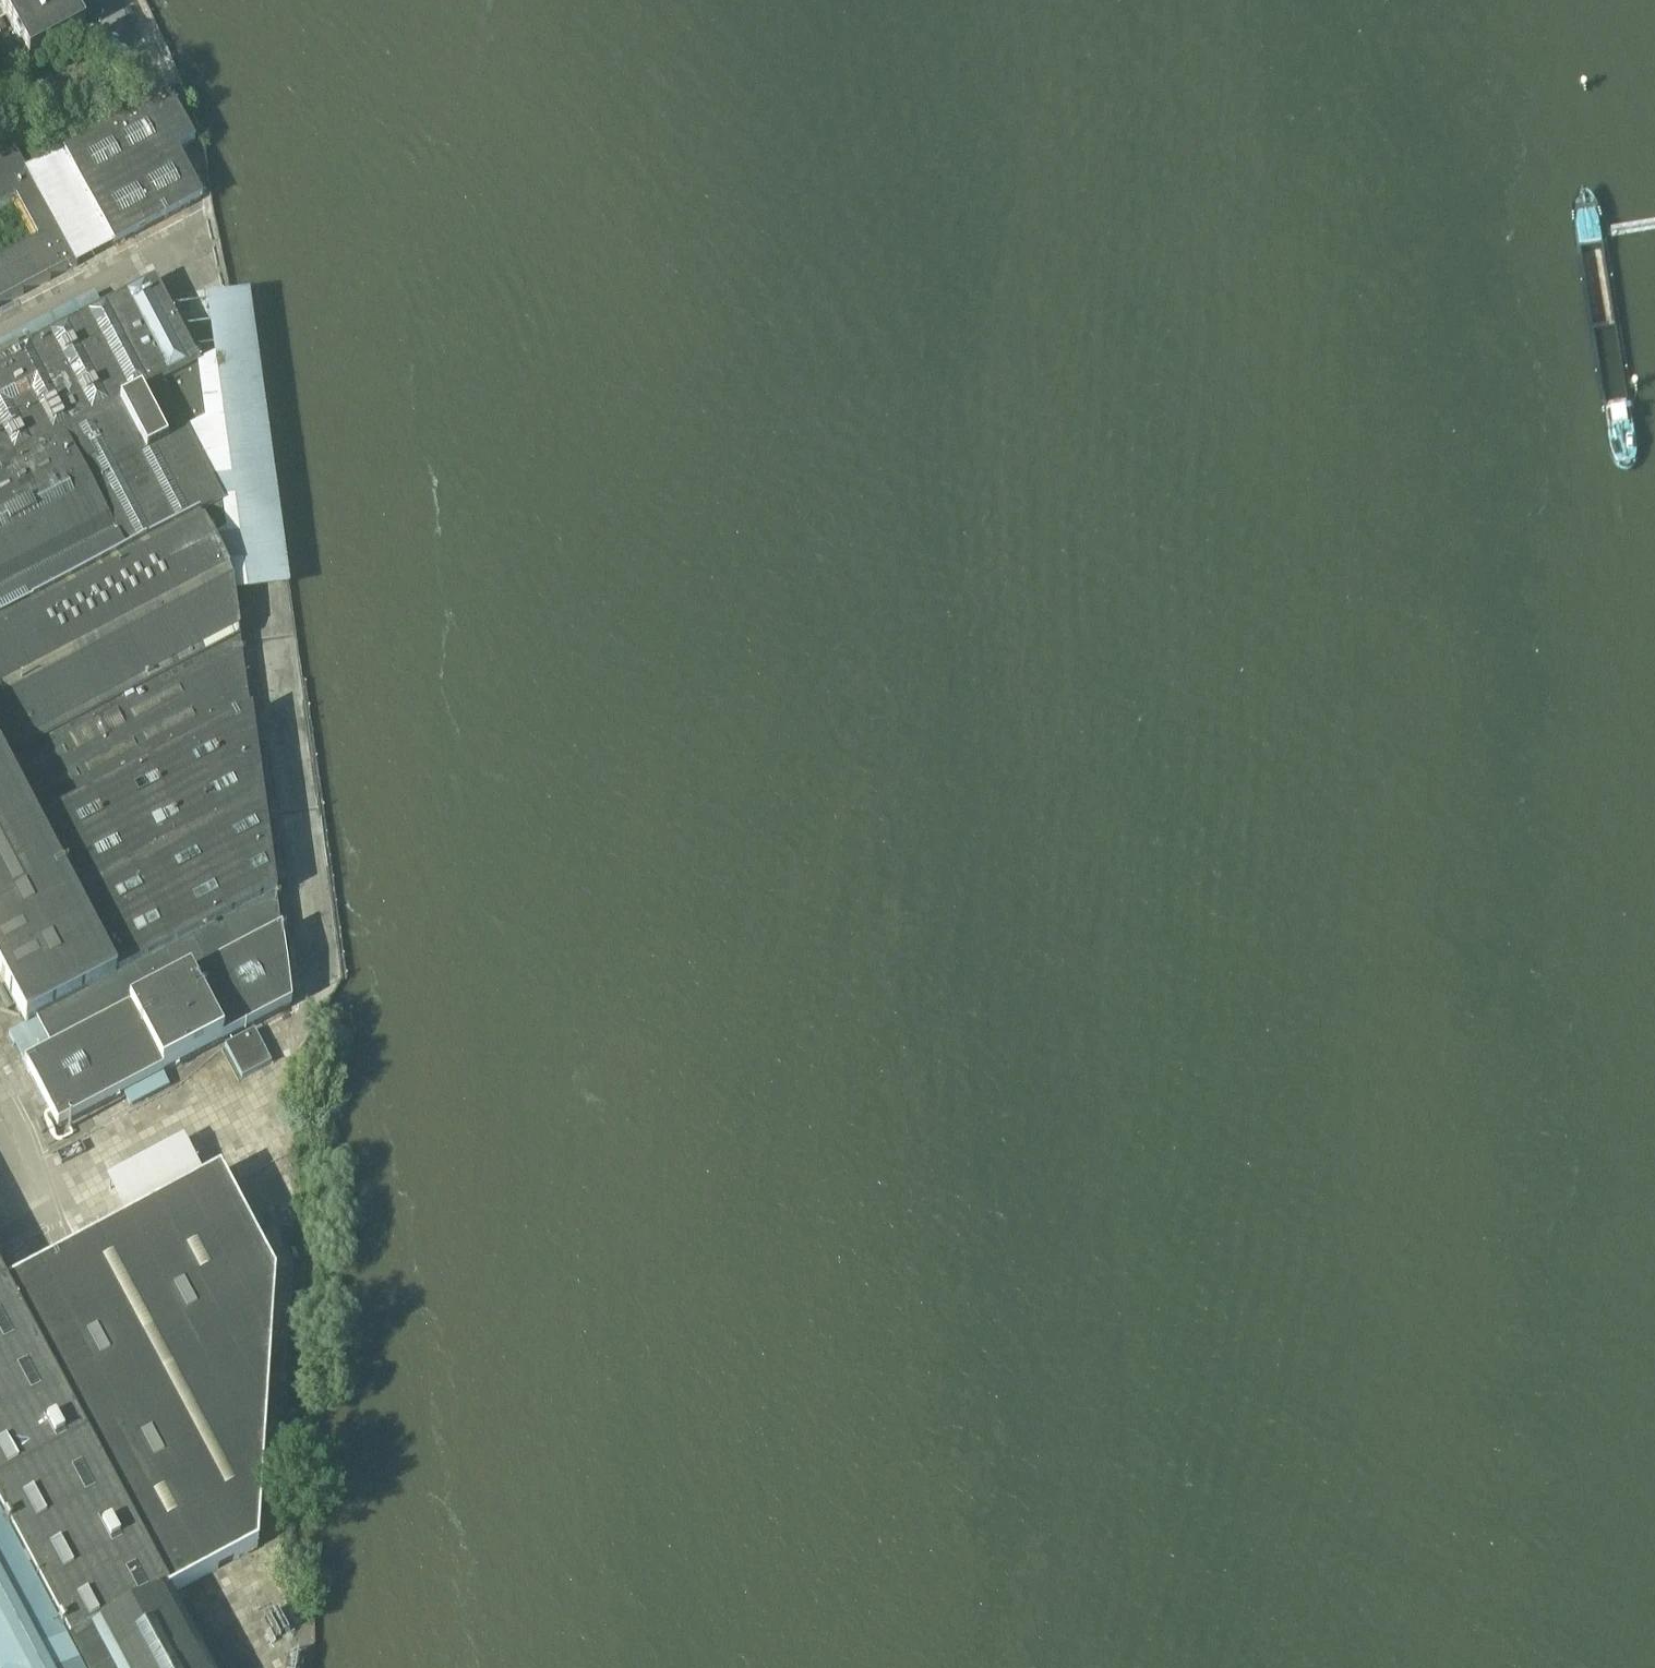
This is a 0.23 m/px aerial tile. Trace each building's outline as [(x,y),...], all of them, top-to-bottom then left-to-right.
[(28,59),(84,29),(69,0),(0,0),(0,7),(28,59)] [(23,60),(9,67),(14,78),(29,70),(23,60)] [(62,151),(113,247),(201,199),(177,152),(194,143),(169,95),(62,151)] [(50,281),(49,279),(77,267),(23,165),(8,138),(0,144),(0,205),(16,196),(38,238),(0,258),(0,306),(23,296),(22,293),(50,281)] [(234,582),(210,545),(225,535),(221,507),(177,439),(205,425),(198,368),(154,283),(103,310),(0,364),(0,980),(24,1026),(273,896),(249,719),(234,582)] [(0,343),(0,364),(103,310),(95,293),(0,343)] [(161,1073),(287,1007),(278,933),(24,1067),(56,1128),(122,1093),(129,1107),(168,1087),(161,1073)] [(270,1063),(253,1031),(224,1046),(241,1079),(270,1063)] [(272,1277),(219,1175),(3,1288),(0,1282),(0,1667),(206,1667),(166,1594),(255,1546),(272,1277)] [(23,1272),(48,1259),(42,1249),(32,1255),(29,1250),(25,1253),(27,1257),(17,1263),(23,1272)]
